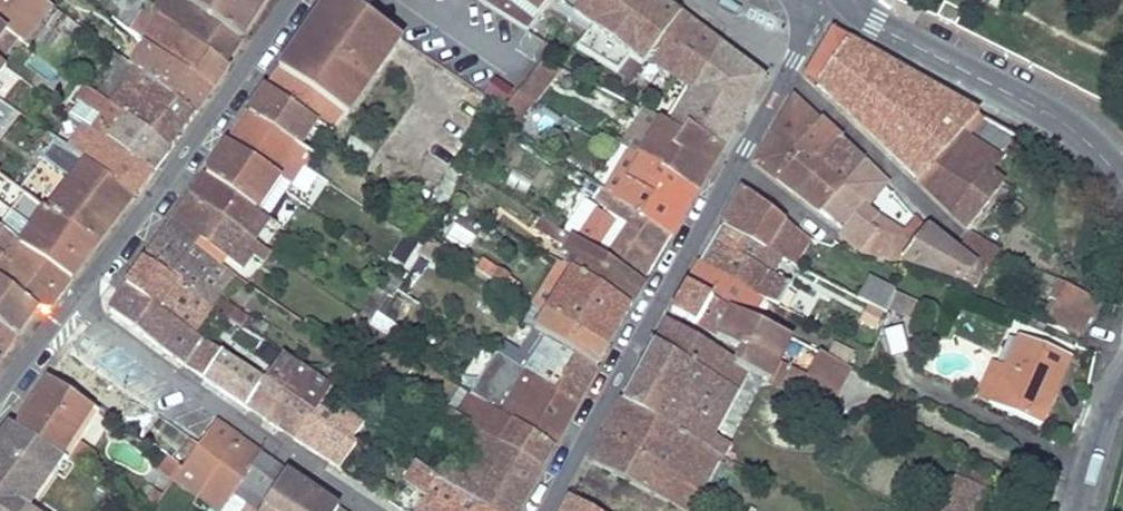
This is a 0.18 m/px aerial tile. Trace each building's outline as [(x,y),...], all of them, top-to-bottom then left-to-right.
[(68,22),(43,0),(0,0),(0,28),(6,32),(17,40),(55,68),(81,32),(68,22)] [(152,11),(158,16),(225,65),(235,51),(239,43),(181,0),(161,0),(152,11)] [(239,43),(267,0),(181,0),(239,43)] [(283,73),(341,113),(342,114),(374,68),(380,72),(390,57),(402,40),(343,0),(328,0),(320,10),(311,23),(316,27),(283,73)] [(527,32),(553,0),(476,0),(527,32)] [(561,6),(642,66),(647,59),(687,86),(693,90),(688,97),(671,125),(682,133),(687,125),(722,149),(762,80),(713,42),(679,15),(658,0),(565,0),(561,6)] [(936,18),(956,27),(964,12),(944,2),(936,18)] [(225,65),(158,16),(145,37),(137,30),(133,35),(144,45),(211,92),(228,67),(225,65)] [(283,73),(316,27),(311,23),(278,70),(283,73)] [(919,182),(962,134),(978,114),(832,31),(805,77),(816,85),(817,84),(840,105),(855,118),(873,136),(890,153),(919,182)] [(0,40),(0,63),(17,40),(6,32),(0,40)] [(130,69),(136,73),(194,116),(211,92),(144,45),(130,69)] [(31,56),(22,72),(46,87),(56,72),(31,56)] [(115,71),(96,99),(110,109),(168,153),(194,116),(136,73),(130,69),(117,59),(111,68),(115,71)] [(534,103),(535,103),(561,70),(543,61),(517,93),(534,103)] [(347,118),(380,72),(374,68),(342,114),(347,118)] [(278,70),(265,89),(315,123),(329,132),(341,113),(283,73),(278,70)] [(508,104),(517,84),(501,77),(493,96),(508,104)] [(693,90),(687,86),(682,93),(688,97),(693,90)] [(265,89),(248,113),(299,146),(315,123),(265,89)] [(81,104),(71,116),(83,125),(151,176),(168,153),(110,109),(96,99),(84,90),(76,101),(81,104)] [(504,109),(498,117),(514,128),(534,103),(517,93),(504,109)] [(819,123),(793,98),(773,134),(773,135),(793,154),(797,149),(819,123)] [(682,133),(671,125),(661,119),(645,111),(624,145),(640,155),(698,192),(722,149),(687,125),(682,133)] [(248,113),(227,143),(278,175),(293,185),(295,182),(305,167),(313,155),(299,146),(248,113)] [(962,134),(919,182),(951,214),(987,172),(998,159),(1018,136),(1014,134),(978,114),(962,134)] [(840,142),(819,123),(797,149),(818,166),(840,142)] [(151,176),(83,125),(67,150),(133,199),(151,176)] [(51,147),(56,140),(49,135),(44,142),(51,147)] [(843,187),(818,166),(797,149),(793,154),(773,135),(756,164),(821,214),(843,187)] [(56,140),(51,147),(42,159),(71,181),(49,211),(97,247),(133,199),(67,150),(56,140)] [(616,140),(611,148),(618,151),(623,144),(616,140)] [(863,163),(840,142),(818,166),(843,187),(863,163)] [(227,143),(206,175),(255,210),(266,217),(283,192),(308,209),(317,196),(295,182),(293,185),(278,175),(227,143)] [(640,155),(616,197),(673,234),(698,192),(640,155)] [(843,187),(821,214),(844,231),(841,236),(860,251),(899,260),(924,229),(914,218),(902,234),(877,217),(866,208),(885,184),(863,163),(843,187)] [(526,195),(533,180),(512,171),(505,186),(526,195)] [(987,172),(951,214),(967,229),(988,204),(1003,184),(987,172)] [(206,175),(189,198),(252,241),(264,224),(272,229),(276,223),(266,217),(255,210),(206,175)] [(628,226),(607,261),(643,284),(673,234),(616,197),(604,189),(596,202),(605,208),(604,210),(628,226)] [(743,189),(722,226),(781,258),(798,231),(790,225),(785,221),(743,189)] [(189,198),(166,229),(217,264),(223,256),(241,269),(251,255),(262,263),(269,253),(252,241),(189,198)] [(97,247),(49,211),(46,209),(21,244),(71,281),(97,247)] [(576,275),(629,309),(643,284),(607,261),(540,218),(533,229),(566,251),(564,254),(571,258),(582,266),(576,275)] [(722,226),(700,262),(759,298),(779,307),(791,286),(771,273),(781,258),(722,226)] [(0,228),(0,258),(2,260),(7,263),(21,244),(0,228)] [(166,229),(145,260),(205,302),(211,294),(200,287),(217,264),(166,229)] [(899,260),(901,261),(931,271),(976,288),(981,274),(1000,250),(973,233),(955,253),(924,229),(899,260)] [(794,266),(810,240),(798,231),(781,258),(794,266)] [(425,247),(421,255),(438,268),(448,252),(429,239),(425,247)] [(2,260),(0,261),(0,282),(36,309),(50,310),(71,281),(21,244),(7,263),(2,260)] [(571,258),(565,267),(572,272),(576,275),(582,266),(571,258)] [(145,260),(127,286),(185,327),(196,311),(209,320),(216,310),(205,302),(145,260)] [(481,260),(475,269),(501,286),(507,276),(481,260)] [(700,262),(687,284),(711,298),(730,309),(746,318),(759,298),(700,262)] [(561,265),(533,305),(544,313),(572,272),(565,267),(561,265)] [(572,272),(544,313),(606,352),(629,309),(576,275),(572,272)] [(507,276),(501,286),(512,292),(517,283),(507,276)] [(395,296),(399,291),(403,283),(393,277),(384,290),(395,296)] [(887,313),(888,310),(895,292),(870,279),(859,299),(887,313)] [(1101,304),(1058,281),(1048,299),(1055,302),(1044,323),(1077,340),(1088,321),(1091,322),(1101,304)] [(15,337),(36,309),(0,282),(0,327),(15,337)] [(711,298),(687,284),(671,312),(695,325),(711,298)] [(110,311),(157,347),(162,350),(185,366),(224,393),(243,367),(185,327),(127,286),(110,311)] [(379,287),(358,319),(373,329),(395,296),(384,290),(379,287)] [(399,291),(395,296),(373,329),(397,345),(405,333),(413,339),(421,326),(412,320),(420,304),(399,291)] [(904,317),(911,299),(895,292),(888,310),(904,317)] [(211,294),(205,302),(216,310),(242,329),(248,319),(234,310),(239,303),(231,298),(225,304),(211,294)] [(730,309),(711,298),(695,325),(717,337),(730,309)] [(921,302),(911,299),(904,317),(913,321),(921,302)] [(533,305),(521,322),(533,330),(596,369),(606,352),(544,313),(533,305)] [(790,339),(746,318),(730,309),(717,337),(742,352),(745,345),(779,362),(790,339)] [(373,329),(358,319),(348,334),(363,344),(373,329)] [(666,320),(622,400),(719,454),(722,456),(729,444),(712,436),(747,372),(769,383),(778,364),(779,362),(745,345),(742,352),(737,361),(666,320)] [(15,337),(0,327),(0,358),(15,337)] [(147,408),(161,418),(177,395),(136,364),(87,328),(66,353),(147,408)] [(514,352),(509,361),(578,404),(596,369),(533,330),(519,354),(514,352)] [(1040,426),(1070,361),(1042,348),(1020,338),(1006,368),(992,362),(976,398),(1040,426)] [(48,379),(49,379),(100,413),(130,433),(147,408),(66,353),(65,355),(68,357),(52,380),(49,377),(48,379)] [(578,404),(509,361),(498,353),(472,395),(554,447),(578,404)] [(831,404),(850,370),(820,353),(807,377),(801,390),(802,390),(831,404)] [(282,357),(265,382),(280,393),(262,420),(296,442),(320,408),(331,392),(282,357)] [(807,377),(778,364),(769,383),(799,398),(802,390),(801,390),(807,377)] [(49,379),(17,429),(68,461),(80,443),(100,413),(49,379)] [(280,393),(265,382),(247,409),(262,420),(280,393)] [(472,395),(462,388),(447,410),(541,470),(554,447),(472,395)] [(718,456),(622,401),(604,436),(702,487),(718,456)] [(351,443),(363,425),(352,418),(339,409),(333,418),(320,408),(296,442),(317,455),(329,463),(339,469),(356,448),(351,443)] [(487,510),(519,510),(541,470),(447,410),(438,423),(432,420),(428,428),(476,459),(463,478),(446,466),(445,468),(435,462),(429,471),(487,510)] [(200,445),(199,446),(190,460),(183,468),(175,480),(198,497),(199,497),(240,441),(216,423),(200,445)] [(604,436),(590,462),(685,510),(689,510),(702,487),(604,436)] [(191,441),(181,454),(190,460),(199,446),(191,441)] [(199,497),(207,503),(218,510),(221,510),(234,495),(248,505),(244,510),(246,510),(261,510),(286,474),(240,441),(199,497)] [(80,443),(68,461),(77,467),(89,449),(80,443)] [(181,454),(174,463),(183,468),(190,460),(181,454)] [(168,458),(160,470),(175,480),(183,468),(174,463),(168,458)] [(419,510),(487,510),(429,471),(415,461),(404,477),(428,494),(419,510)] [(993,482),(973,473),(967,484),(987,493),(993,482)] [(261,510),(292,510),(307,489),(286,474),(261,510)] [(967,484),(957,478),(940,510),(954,510),(967,484)] [(987,493),(967,484),(954,510),(978,510),(987,493)] [(707,489),(702,487),(689,510),(695,510),(707,489)] [(147,510),(153,510),(162,498),(153,491),(142,508),(147,510)] [(563,510),(594,510),(583,505),(586,498),(577,492),(573,499),(571,497),(563,510)] [(25,509),(0,493),(0,510),(27,510),(25,509)] [(198,497),(193,505),(201,510),(207,503),(199,497),(198,497)] [(338,510),(320,497),(311,510),(338,510)] [(627,500),(621,510),(647,510),(627,500)]
